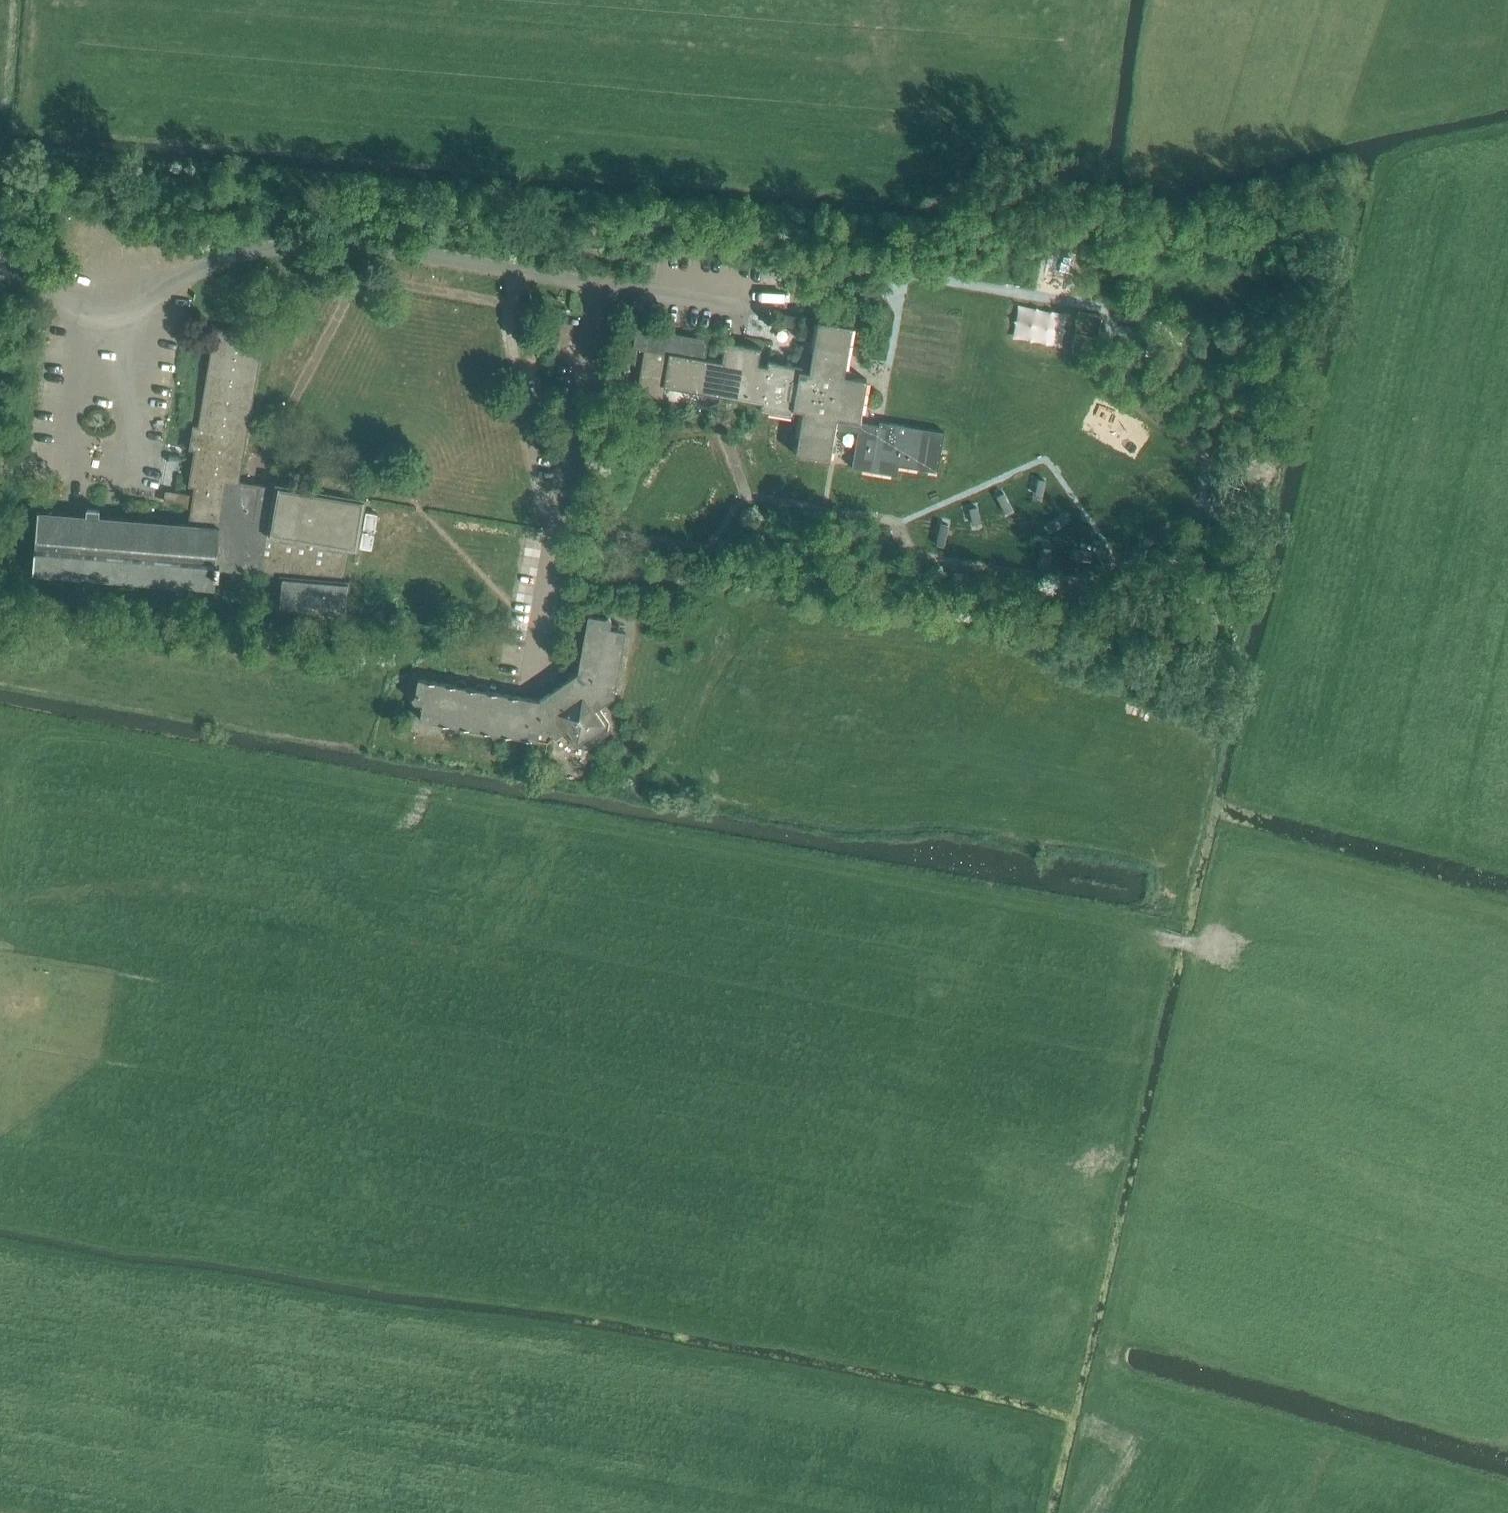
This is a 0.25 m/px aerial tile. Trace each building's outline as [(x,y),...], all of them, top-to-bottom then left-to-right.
[(635,404),(661,409),(664,386),(760,402),(759,410),(793,416),(794,410),(802,411),(795,455),(829,461),(835,427),(857,431),(851,468),(896,475),(898,465),(937,472),(944,432),(879,421),(878,426),(859,423),(866,379),(844,375),(852,326),(818,320),(809,372),(800,371),(801,366),(768,360),(767,366),(758,365),(761,348),(725,342),(721,362),(705,359),(708,339),(636,327),(633,348),(644,350),(635,404)] [(86,515),(37,511),(32,573),(177,585),(176,591),(189,592),(189,586),(214,588),(215,576),(218,576),(219,569),(279,574),(276,608),(347,614),(350,580),(344,579),(349,548),(357,550),(366,497),(348,494),(350,479),(314,473),(311,488),(275,482),(275,487),(239,481),(261,352),(266,353),(269,337),(214,328),(198,425),(193,425),(189,449),(194,450),(188,486),(194,487),(193,495),(176,492),(173,505),(190,508),(188,524),(99,516),(99,509),(86,508),(86,515)] [(365,512),(359,547),(371,549),(377,514),(365,512)] [(418,678),(413,702),(422,703),(419,719),(488,731),(494,739),(502,734),(520,737),(525,745),(533,739),(547,742),(563,731),(574,747),(586,749),(607,734),(609,722),(598,707),(614,696),(625,630),(610,627),(611,619),(608,615),(604,618),(588,615),(577,672),(538,700),(516,696),(486,691),(487,686),(477,684),(476,689),(465,687),(465,685),(464,682),(462,680),(460,680),(457,681),(455,683),(455,685),(418,678)]
